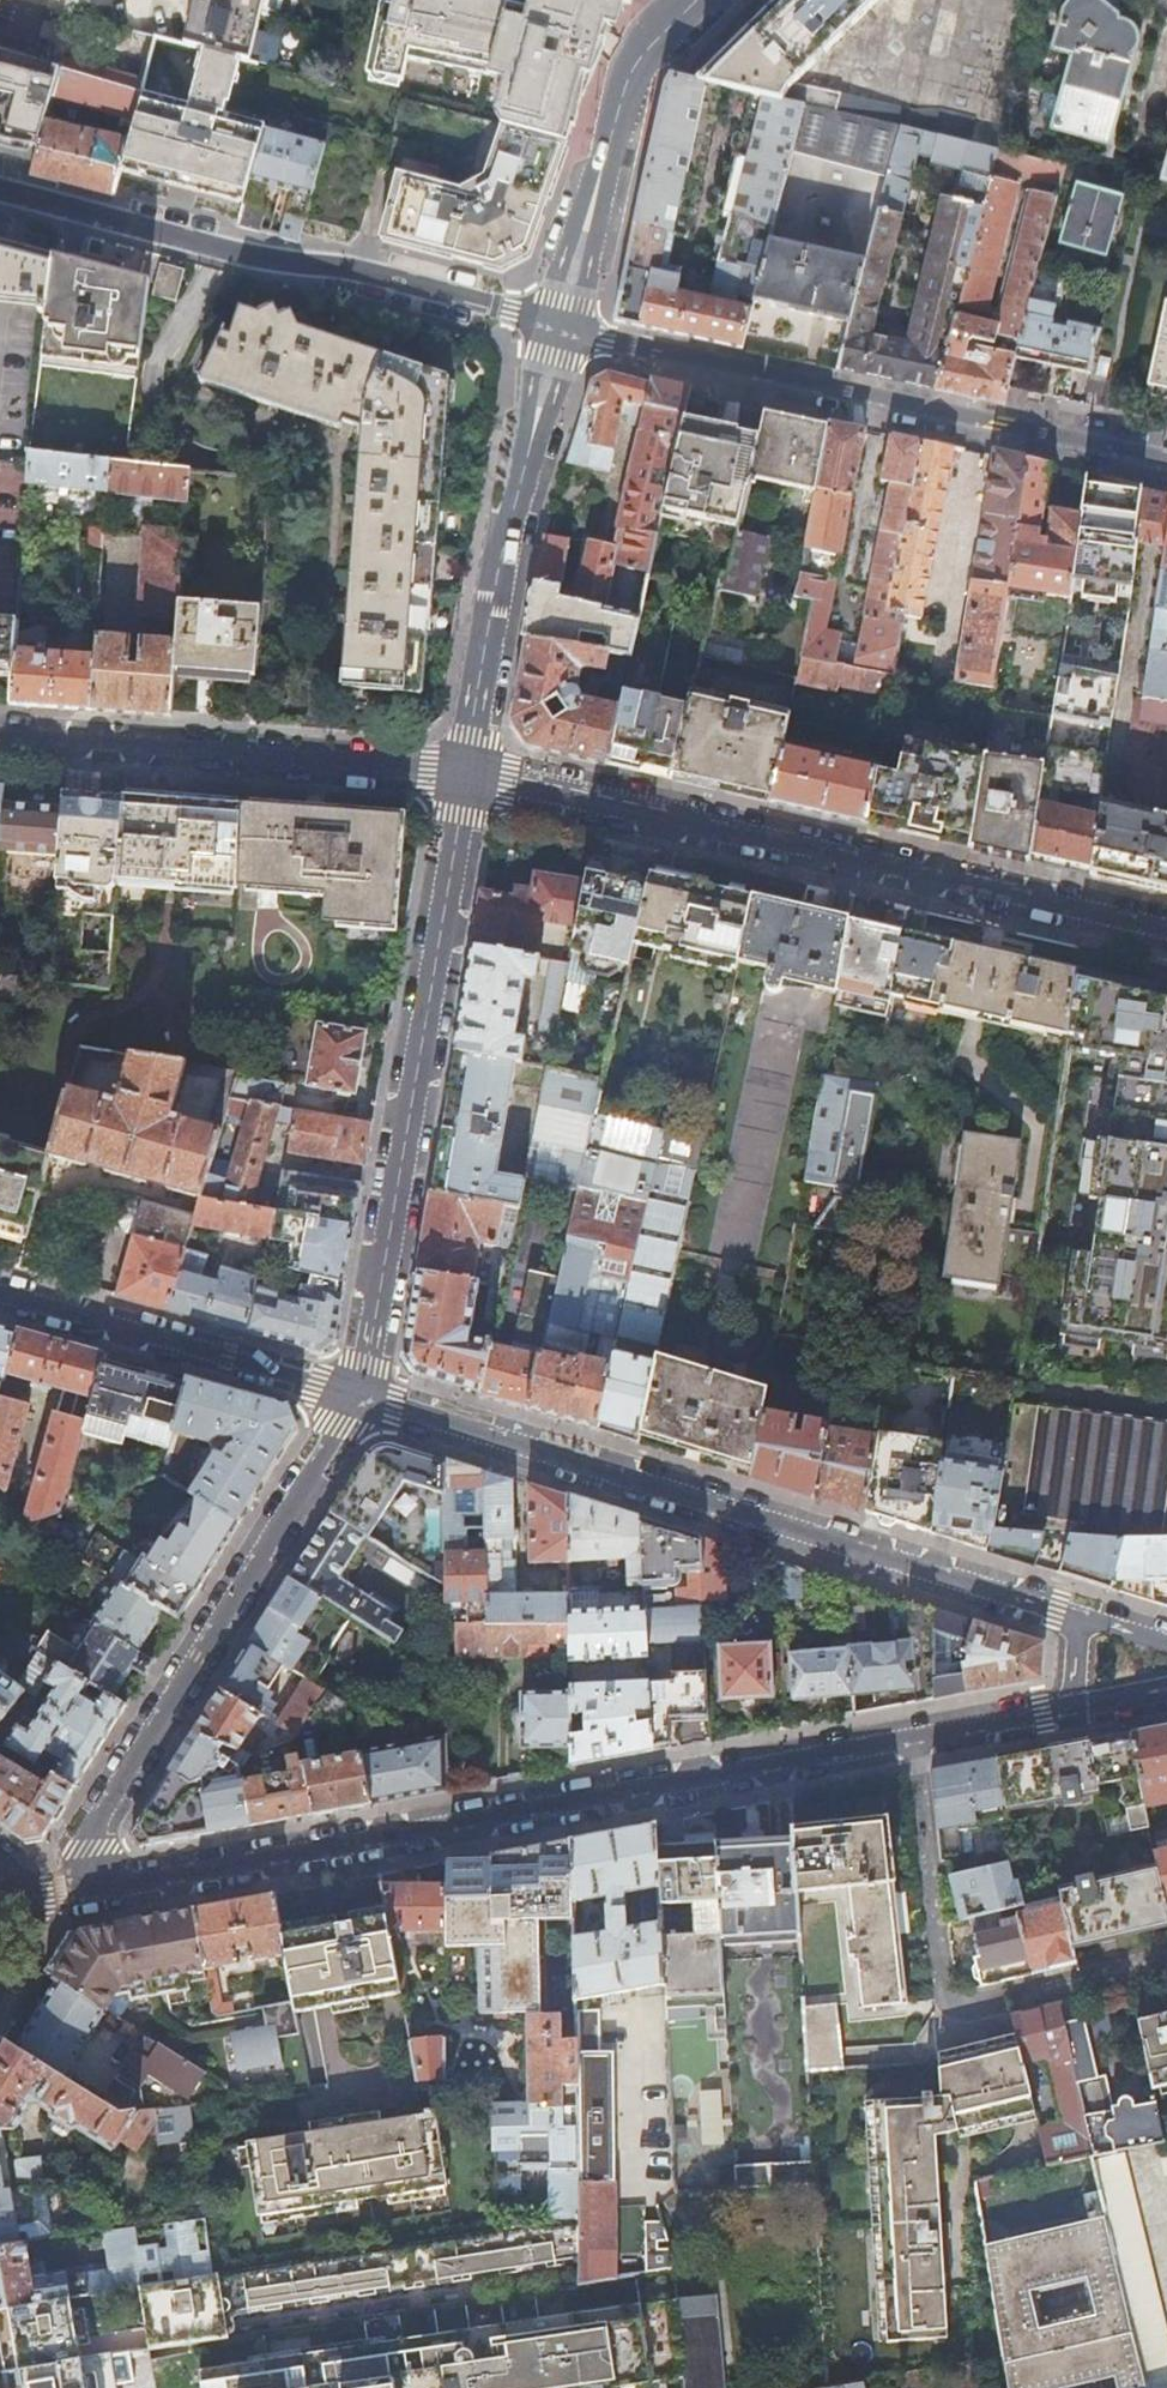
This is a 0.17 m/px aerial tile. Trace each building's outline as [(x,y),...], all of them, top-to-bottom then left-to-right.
[(183,44),(203,49),(239,58),(250,61),(264,0),(194,0),(183,44)] [(399,82),(403,83),(408,61),(431,66),(430,69),(444,72),(444,69),(454,71),(453,74),(467,77),(468,74),(502,82),(494,115),(497,126),(566,145),(570,128),(572,129),(575,129),(577,115),(580,99),(583,100),(600,55),(604,41),(600,40),(601,40),(418,0),(394,0),(393,4),(380,1),(378,13),(364,74),(367,75),(366,81),(398,88),(399,82)] [(601,40),(604,26),(614,28),(620,30),(624,12),(627,2),(634,3),(634,0),(530,0),(526,19),(506,15),(508,4),(499,2),(499,0),(418,0),(601,40)] [(754,93),(805,105),(791,157),(889,178),(903,127),(918,131),(923,132),(938,136),(968,143),(975,117),(939,108),(916,110),(792,83),(878,0),(781,0),(763,18),(755,9),(753,8),(719,39),(702,55),(687,78),(720,85),(754,93)] [(1053,128),(1108,143),(1132,61),(1129,56),(1132,52),(1135,47),(1136,42),(1136,37),(1134,32),(1132,28),(1128,25),(1123,22),(1118,21),(1117,17),(1096,0),(1074,0),(1065,12),(1055,49),(1075,55),(1053,128)] [(148,64),(155,37),(133,32),(127,58),(148,64)] [(26,48),(22,61),(46,68),(49,55),(26,48)] [(239,58),(203,49),(201,55),(198,54),(194,69),(197,70),(187,106),(185,114),(176,111),(178,104),(141,93),(133,123),(130,133),(127,143),(127,146),(200,166),(194,189),(219,196),(219,194),(225,196),(243,201),(247,202),(252,182),(256,167),(266,133),(267,133),(268,129),(230,118),(228,125),(217,122),(219,115),(223,116),(233,81),(235,74),(239,58)] [(6,153),(28,157),(29,150),(34,149),(38,150),(44,124),(51,100),(58,71),(46,68),(22,61),(0,55),(0,151),(6,153)] [(144,83),(61,60),(59,66),(58,71),(51,100),(133,123),(141,93),(144,83)] [(805,105),(754,93),(722,217),(728,218),(716,263),(724,265),(717,300),(705,297),(708,284),(687,279),(688,273),(680,271),(679,277),(672,275),(673,267),(662,265),(668,236),(687,239),(720,85),(687,78),(670,74),(667,79),(666,81),(657,123),(638,208),(629,251),(615,321),(741,348),(753,303),(769,242),(791,157),(805,105)] [(730,95),(728,104),(737,107),(740,98),(730,95)] [(187,106),(178,104),(176,111),(185,114),(187,106)] [(230,118),(223,116),(219,115),(217,122),(228,125),(230,118)] [(44,124),(38,150),(32,173),(31,176),(74,187),(113,197),(114,195),(120,171),(121,166),(127,146),(127,143),(44,124)] [(451,258),(482,266),(481,271),(500,276),(529,261),(544,220),(540,219),(543,209),(546,200),(550,202),(568,151),(564,150),(566,145),(497,126),(479,177),(454,190),(396,175),(379,240),(383,241),(382,245),(404,251),(440,260),(450,263),(451,258)] [(853,309),(849,324),(838,369),(879,378),(898,382),(935,390),(947,341),(949,342),(956,316),(959,301),(962,289),(983,206),(941,195),(908,344),(871,336),(902,212),(903,213),(917,155),(923,132),(918,131),(903,127),(889,178),(872,238),(865,263),(853,309)] [(938,136),(923,132),(917,155),(932,159),(938,136)] [(295,140),(267,133),(266,133),(256,167),(284,174),(286,174),(295,140)] [(998,150),(968,143),(938,136),(932,159),(931,162),(961,169),(957,187),(987,194),(991,178),(994,167),(998,150)] [(323,148),(295,140),(286,174),(297,178),(287,215),(304,220),(323,148)] [(200,166),(127,146),(121,166),(123,167),(140,172),(149,174),(147,178),(157,181),(164,183),(165,181),(194,189),(200,166)] [(1066,165),(998,149),(998,150),(994,167),(1017,172),(1016,175),(1061,185),(1066,165)] [(122,172),(139,176),(140,172),(123,167),(122,172)] [(991,178),(987,194),(984,204),(983,206),(962,289),(959,301),(983,307),(1014,184),(991,178)] [(252,182),(247,202),(246,206),(240,228),(250,231),(258,233),(269,187),(252,182)] [(1077,187),(1060,244),(1105,257),(1122,200),(1077,187)] [(947,341),(935,390),(973,398),(1003,405),(1007,388),(1008,385),(1015,359),(1020,340),(1021,340),(1038,273),(1042,260),(1057,198),(1029,191),(994,325),(956,316),(949,342),(947,341)] [(225,196),(224,199),(242,205),(243,201),(225,196)] [(298,244),(304,220),(287,215),(281,240),(288,242),(298,244)] [(769,242),(753,303),(849,324),(853,309),(865,263),(769,242)] [(37,307),(36,314),(45,316),(52,257),(0,244),(0,303),(37,307)] [(52,256),(52,257),(45,316),(39,368),(137,380),(149,282),(146,281),(133,277),(135,270),(123,267),(114,265),(90,259),(82,256),(70,253),(69,261),(57,257),(52,256)] [(159,265),(150,298),(152,298),(153,295),(171,300),(170,304),(173,304),(183,271),(180,270),(179,274),(161,269),(161,266),(159,265)] [(1070,282),(1038,273),(1021,340),(1020,340),(1015,359),(1089,374),(1090,368),(1100,332),(1053,322),(1055,311),(1060,313),(1065,295),(1067,295),(1070,282)] [(1143,391),(1166,396),(1166,306),(1161,305),(1143,391)] [(450,378),(442,377),(442,375),(441,374),(238,308),(231,335),(224,331),(227,324),(226,323),(201,376),(203,377),(199,384),(340,429),(342,423),(361,429),(343,686),(345,686),(345,690),(422,695),(422,691),(425,691),(431,629),(433,629),(450,378)] [(608,655),(615,656),(629,659),(646,579),(656,533),(679,424),(680,419),(687,388),(649,379),(648,385),(632,381),(605,374),(596,378),(590,381),(564,464),(606,474),(619,414),(627,416),(625,424),(638,428),(615,529),(619,530),(615,548),(587,543),(575,602),(558,598),(568,541),(542,536),(539,560),(530,614),(525,640),(581,650),(584,638),(611,643),(608,655)] [(1143,391),(1141,402),(1166,408),(1166,396),(1143,391)] [(799,417),(764,410),(757,437),(754,448),(747,478),(805,490),(803,498),(812,501),(827,423),(799,417)] [(737,430),(680,419),(679,424),(733,435),(732,443),(754,448),(757,437),(736,433),(737,430)] [(862,430),(827,423),(812,501),(793,596),(812,600),(800,657),(833,663),(839,633),(824,630),(862,430)] [(733,435),(679,424),(656,533),(709,544),(713,521),(736,526),(747,478),(754,448),(732,443),(733,435)] [(886,484),(853,667),(893,675),(903,613),(886,610),(916,441),(888,435),(879,482),(886,484)] [(886,610),(903,613),(920,616),(949,458),(959,460),(961,450),(916,441),(886,610)] [(992,456),(982,454),(980,466),(990,468),(956,684),(991,690),(1007,588),(1027,459),(993,452),(992,456)] [(110,463),(29,453),(28,468),(27,486),(108,495),(110,463)] [(1049,464),(1027,459),(1007,588),(1067,597),(1068,590),(1078,515),(1049,511),(1043,548),(1037,547),(1049,464)] [(126,465),(110,463),(108,495),(187,504),(189,472),(126,465)] [(1084,478),(1078,515),(1068,590),(1085,592),(1085,596),(1107,599),(1108,595),(1128,598),(1135,543),(1135,541),(1142,490),(1126,486),(1125,494),(1121,493),(1121,491),(1101,488),(1100,490),(1097,489),(1099,481),(1084,478)] [(1142,490),(1135,543),(1162,548),(1166,517),(1166,494),(1142,490)] [(1162,548),(1142,682),(1166,686),(1166,517),(1162,548)] [(104,550),(105,530),(91,528),(90,549),(104,550)] [(136,618),(178,622),(179,602),(185,532),(144,528),(136,618)] [(767,541),(734,534),(724,576),(718,575),(714,592),(754,600),(767,541)] [(619,708),(608,759),(606,766),(646,775),(672,781),(674,772),(678,748),(677,747),(684,717),(659,711),(661,702),(654,701),(676,605),(672,604),(676,586),(646,579),(629,659),(622,694),(619,708)] [(251,684),(252,678),(256,678),(262,609),(179,602),(178,622),(176,644),(174,670),(178,671),(177,678),(251,684)] [(18,617),(18,622),(17,631),(25,631),(27,617),(18,617)] [(14,679),(16,650),(17,631),(18,622),(0,620),(0,678),(14,679)] [(97,656),(93,711),(130,714),(170,717),(174,670),(176,644),(153,642),(153,646),(141,645),(139,665),(132,664),(133,645),(119,644),(119,640),(98,638),(97,656)] [(604,673),(608,655),(581,650),(525,640),(519,680),(511,723),(519,735),(528,747),(572,758),(606,766),(608,759),(619,708),(583,700),(577,687),(580,672),(589,669),(604,673)] [(14,679),(12,706),(54,708),(93,711),(97,656),(53,652),(54,644),(47,643),(46,652),(16,650),(14,679)] [(629,659),(615,656),(608,691),(622,694),(629,659)] [(716,660),(698,656),(694,674),(704,676),(714,668),(716,660)] [(833,663),(800,657),(795,684),(836,692),(838,687),(889,697),(893,675),(853,667),(833,663)] [(1056,666),(1050,714),(1108,727),(1116,679),(1056,666)] [(1142,682),(1136,720),(1166,725),(1166,686),(1142,682)] [(678,748),(674,772),(672,781),(729,794),(770,803),(781,750),(789,714),(689,693),(684,717),(677,747),(678,748)] [(983,755),(969,848),(999,855),(1028,862),(1037,802),(1039,786),(1045,747),(1049,716),(990,707),(983,755)] [(897,775),(876,771),(867,825),(911,835),(969,848),(983,755),(905,737),(897,775)] [(1101,755),(1045,747),(1039,786),(1099,794),(1103,768),(1105,754),(1104,753),(1102,753),(1101,755)] [(781,750),(770,803),(833,818),(867,825),(876,771),(781,750)] [(1097,814),(1089,876),(1147,889),(1166,893),(1166,777),(1122,770),(1103,768),(1099,794),(1097,814)] [(126,791),(125,797),(122,797),(117,880),(120,880),(119,887),(234,897),(234,890),(239,890),(239,885),(242,808),(242,807),(238,807),(238,800),(181,796),(126,791)] [(62,808),(58,856),(48,982),(109,988),(112,954),(80,951),(83,913),(114,916),(117,880),(122,797),(101,796),(83,795),(80,794),(63,793),(62,808)] [(327,921),(336,922),(335,929),(397,934),(406,814),(364,811),(287,805),(251,802),(250,809),(242,808),(239,885),(247,886),(247,893),(329,900),(327,921)] [(1037,802),(1028,862),(1060,869),(1089,876),(1097,814),(1037,802)] [(0,837),(0,851),(58,856),(62,808),(3,803),(0,837)] [(608,854),(605,865),(611,874),(624,877),(632,872),(635,860),(608,854)] [(595,863),(587,868),(587,872),(593,868),(601,869),(605,876),(605,879),(646,888),(648,882),(642,874),(632,872),(624,877),(611,874),(605,865),(595,863)] [(576,926),(568,963),(559,1010),(615,1024),(635,939),(646,888),(605,879),(605,876),(601,869),(593,868),(587,872),(584,886),(576,926)] [(671,871),(669,877),(708,886),(709,880),(671,871)] [(648,882),(646,888),(635,939),(654,943),(738,960),(751,897),(751,896),(744,894),(728,891),(708,886),(669,877),(650,873),(648,882)] [(482,895),(473,948),(532,957),(539,920),(576,926),(584,886),(537,877),(534,894),(532,904),(514,901),(482,895)] [(728,891),(744,894),(745,889),(729,885),(728,891)] [(516,891),(514,901),(532,904),(534,894),(516,891)] [(751,897),(738,960),(767,967),(764,984),(764,987),(766,990),(769,993),(772,994),(775,994),(779,993),(781,990),(783,987),(785,980),(837,992),(850,919),(751,897)] [(850,919),(837,992),(889,1003),(890,997),(901,931),(902,924),(881,919),(880,926),(850,919)] [(901,931),(890,997),(1067,1035),(1076,970),(901,931)] [(465,996),(456,1052),(522,1063),(526,1041),(515,1039),(527,980),(536,982),(541,959),(532,957),(473,948),(465,996)] [(540,1030),(554,1033),(559,1010),(568,963),(553,961),(540,1030)] [(1067,1035),(1063,1049),(1111,1057),(1080,1253),(1071,1252),(1058,1334),(1098,1340),(1098,1337),(1132,1342),(1131,1345),(1166,1350),(1166,990),(1099,975),(1076,970),(1067,1035)] [(0,978),(0,1004),(11,1002),(17,980),(0,978)] [(889,1003),(837,992),(833,1014),(886,1026),(889,1003)] [(319,1025),(309,1086),(327,1089),(356,1094),(366,1032),(319,1025)] [(243,1048),(226,1045),(221,1069),(236,1071),(238,1071),(243,1048)] [(79,1046),(49,1157),(84,1166),(89,1162),(106,1166),(104,1171),(146,1183),(147,1178),(165,1182),(168,1189),(201,1198),(208,1173),(220,1130),(183,1120),(179,1122),(178,1126),(171,1124),(166,1127),(163,1126),(161,1122),(161,1120),(168,1116),(170,1110),(173,1110),(184,1073),(224,1079),(212,1122),(220,1128),(228,1099),(235,1076),(236,1071),(221,1069),(130,1054),(119,1095),(121,1096),(119,1104),(122,1107),(121,1110),(117,1113),(114,1112),(111,1107),(104,1105),(105,1102),(102,1098),(77,1090),(85,1058),(110,1062),(112,1051),(79,1046)] [(506,1205),(519,1207),(524,1182),(546,1071),(547,1067),(522,1063),(456,1052),(446,1111),(435,1173),(432,1193),(506,1205)] [(546,1071),(524,1182),(576,1193),(547,1324),(588,1333),(616,1339),(625,1296),(649,1190),(688,1198),(701,1138),(594,1117),(602,1082),(546,1071)] [(876,1083),(823,1074),(804,1181),(859,1190),(876,1083)] [(287,1085),(235,1076),(228,1099),(250,1103),(283,1108),(287,1085)] [(327,1089),(309,1086),(308,1092),(326,1095),(327,1089)] [(365,1166),(372,1123),(283,1108),(250,1103),(228,1179),(208,1173),(201,1198),(201,1199),(251,1208),(277,1122),(294,1125),(289,1153),(365,1166)] [(961,1133),(939,1276),(995,1286),(1000,1254),(1002,1254),(1016,1162),(1014,1162),(1017,1142),(961,1133)] [(0,1144),(0,1231),(24,1238),(27,1238),(49,1158),(0,1144)] [(285,1170),(278,1212),(355,1225),(362,1183),(285,1170)] [(503,1287),(492,1337),(491,1344),(540,1356),(542,1343),(547,1324),(576,1193),(524,1182),(519,1207),(503,1287)] [(666,1305),(688,1198),(649,1190),(625,1296),(666,1305)] [(419,1272),(473,1282),(480,1244),(498,1248),(506,1205),(432,1193),(424,1240),(419,1272)] [(840,1196),(815,1228),(851,1234),(857,1199),(840,1196)] [(201,1199),(196,1215),(193,1224),(270,1239),(277,1212),(251,1208),(201,1199)] [(134,1236),(117,1296),(169,1311),(186,1250),(193,1224),(196,1215),(184,1212),(185,1209),(161,1202),(158,1204),(152,1223),(155,1227),(177,1234),(175,1240),(166,1245),(134,1236)] [(270,1239),(270,1240),(293,1244),(289,1270),(298,1272),(306,1274),(321,1278),(345,1284),(350,1258),(355,1225),(278,1212),(277,1212),(270,1239)] [(0,1231),(0,1239),(22,1245),(24,1238),(0,1231)] [(186,1250),(169,1311),(204,1321),(246,1333),(260,1280),(222,1269),(219,1283),(210,1281),(212,1274),(203,1271),(207,1256),(186,1250)] [(262,1270),(260,1280),(246,1333),(287,1344),(320,1354),(335,1344),(338,1326),(345,1284),(321,1278),(318,1291),(303,1288),(301,1300),(283,1295),(287,1277),(262,1270)] [(306,1274),(298,1272),(296,1279),(304,1281),(306,1274)] [(470,1338),(481,1283),(473,1282),(419,1272),(413,1309),(404,1359),(409,1366),(414,1375),(446,1384),(481,1395),(491,1344),(470,1338)] [(503,1287),(491,1285),(484,1324),(490,1325),(488,1336),(492,1337),(503,1287)] [(657,1347),(666,1305),(625,1296),(616,1339),(657,1347)] [(6,1381),(7,1374),(19,1329),(0,1323),(0,1379),(6,1381)] [(588,1333),(547,1324),(542,1343),(565,1348),(569,1345),(585,1349),(588,1333)] [(68,1342),(19,1329),(7,1374),(42,1383),(40,1390),(47,1392),(53,1386),(66,1389),(60,1412),(58,1412),(30,1513),(36,1520),(37,1520),(50,1515),(66,1509),(85,1434),(105,1359),(106,1353),(68,1342)] [(657,1347),(616,1339),(612,1355),(654,1364),(656,1353),(657,1347)] [(540,1356),(491,1344),(481,1395),(505,1403),(528,1410),(540,1356)] [(656,1353),(654,1364),(640,1431),(753,1467),(763,1413),(763,1410),(767,1389),(656,1353)] [(564,1363),(540,1356),(528,1410),(563,1421),(595,1431),(609,1368),(577,1361),(578,1357),(567,1354),(564,1363)] [(612,1355),(609,1368),(595,1431),(614,1436),(637,1444),(640,1431),(654,1364),(612,1355)] [(189,1381),(105,1359),(85,1434),(125,1444),(128,1436),(132,1437),(171,1447),(175,1432),(189,1381)] [(889,1362),(877,1437),(865,1514),(878,1518),(898,1524),(904,1526),(931,1534),(941,1460),(954,1372),(889,1362)] [(255,1394),(190,1376),(189,1381),(175,1432),(213,1443),(224,1433),(236,1436),(226,1451),(218,1449),(193,1491),(201,1496),(241,1521),(255,1498),(262,1487),(296,1431),(285,1402),(255,1394)] [(4,1386),(0,1403),(0,1482),(9,1491),(31,1405),(7,1398),(10,1388),(4,1386)] [(777,1391),(767,1389),(763,1410),(772,1412),(777,1391)] [(1013,1403),(1004,1469),(995,1530),(1045,1534),(1069,1536),(1120,1540),(1121,1540),(1166,1539),(1166,1424),(1013,1403)] [(763,1413),(753,1467),(751,1479),(767,1483),(815,1498),(826,1428),(827,1425),(805,1422),(802,1437),(794,1436),(797,1420),(763,1413)] [(826,1428),(815,1498),(841,1506),(865,1514),(877,1437),(826,1428)] [(368,1466),(363,1463),(352,1480),(332,1512),(368,1535),(381,1542),(423,1543),(423,1569),(447,1584),(448,1460),(424,1453),(410,1448),(408,1454),(397,1450),(389,1449),(378,1452),(374,1456),(368,1466)] [(463,1465),(448,1460),(447,1584),(447,1596),(467,1595),(468,1624),(569,1623),(569,1612),(568,1593),(516,1595),(515,1561),(513,1561),(513,1540),(515,1540),(513,1480),(463,1465)] [(1004,1469),(941,1460),(931,1534),(961,1543),(988,1552),(994,1530),(995,1530),(1004,1469)] [(566,1496),(528,1485),(530,1562),(567,1561),(566,1496)] [(566,1496),(567,1561),(608,1560),(608,1566),(618,1565),(618,1559),(628,1559),(630,1586),(644,1586),(640,1517),(607,1507),(565,1494),(566,1496)] [(171,1544),(211,1569),(223,1549),(241,1521),(201,1496),(171,1544)] [(312,1545),(292,1577),(347,1612),(397,1644),(405,1631),(400,1627),(382,1616),(387,1608),(368,1594),(352,1584),(347,1567),(368,1535),(332,1512),(312,1545)] [(37,1520),(36,1520),(35,1526),(46,1533),(76,1552),(85,1538),(50,1515),(37,1520)] [(675,1528),(640,1517),(644,1586),(644,1589),(653,1589),(667,1588),(666,1571),(688,1570),(689,1588),(703,1587),(700,1536),(675,1528)] [(898,1524),(878,1518),(880,1522),(893,1527),(898,1524)] [(46,1533),(35,1526),(31,1548),(26,1578),(36,1585),(46,1533)] [(994,1530),(988,1552),(1014,1560),(1035,1567),(1045,1534),(995,1530),(994,1530)] [(115,1576),(120,1579),(128,1584),(145,1557),(149,1559),(163,1539),(156,1534),(139,1538),(115,1576)] [(722,1544),(700,1536),(703,1587),(704,1599),(725,1598),(722,1544)] [(1120,1540),(1069,1536),(1058,1574),(1075,1579),(1110,1590),(1112,1582),(1120,1540)] [(128,1584),(166,1608),(181,1618),(197,1592),(211,1569),(171,1544),(163,1539),(149,1559),(145,1557),(128,1584)] [(1120,1540),(1112,1582),(1166,1580),(1166,1539),(1121,1540),(1120,1540)] [(800,1568),(776,1560),(779,1610),(803,1609),(800,1568)] [(267,1616),(251,1643),(286,1666),(307,1679),(312,1682),(328,1656),(321,1651),(347,1612),(292,1577),(267,1616)] [(584,1578),(568,1578),(568,1589),(584,1588),(584,1578)] [(94,1621),(140,1650),(166,1608),(128,1584),(120,1579),(94,1621)] [(653,1589),(644,1589),(645,1600),(654,1599),(653,1589)] [(382,1616),(400,1627),(405,1620),(403,1609),(377,1593),(368,1594),(387,1608),(382,1616)] [(447,1596),(447,1624),(454,1624),(468,1624),(467,1595),(447,1596)] [(674,1671),(672,1641),(706,1640),(704,1604),(645,1608),(648,1658),(649,1682),(653,1749),(670,1746),(668,1720),(711,1718),(708,1669),(674,1671)] [(645,1608),(569,1612),(569,1623),(570,1640),(570,1661),(648,1658),(645,1608)] [(995,1629),(933,1609),(933,1628),(967,1639),(964,1650),(967,1651),(965,1661),(962,1661),(964,1673),(934,1679),(934,1687),(934,1697),(989,1686),(1039,1677),(1041,1643),(995,1629)] [(93,1628),(68,1667),(92,1682),(107,1690),(116,1696),(135,1663),(148,1671),(155,1659),(140,1650),(94,1621),(90,1618),(86,1624),(93,1628)] [(569,1623),(468,1624),(454,1624),(454,1656),(525,1654),(524,1641),(547,1640),(570,1640),(569,1623)] [(913,1639),(848,1645),(849,1647),(853,1695),(917,1689),(913,1639)] [(524,1641),(525,1654),(524,1656),(547,1655),(547,1640),(524,1641)] [(771,1642),(719,1646),(723,1700),(774,1698),(771,1642)] [(235,1668),(222,1690),(268,1719),(299,1739),(311,1718),(327,1692),(312,1682),(307,1679),(282,1720),(274,1714),(280,1705),(272,1701),(277,1694),(271,1691),(286,1666),(251,1643),(235,1668)] [(793,1701),(853,1695),(849,1647),(788,1654),(793,1701)] [(61,1661),(40,1648),(28,1668),(49,1681),(61,1662),(61,1661)] [(68,1667),(61,1662),(49,1681),(48,1682),(57,1688),(50,1698),(46,1695),(38,1707),(42,1710),(35,1722),(26,1717),(8,1745),(41,1765),(48,1753),(61,1761),(54,1773),(55,1773),(77,1786),(90,1765),(128,1704),(116,1696),(107,1690),(99,1703),(85,1694),(92,1682),(68,1667)] [(28,1688),(20,1683),(0,1669),(0,1726),(28,1688)] [(571,1691),(573,1747),(574,1764),(619,1756),(653,1749),(649,1682),(571,1686),(571,1691)] [(203,1720),(194,1734),(226,1747),(222,1754),(242,1767),(243,1771),(258,1759),(241,1752),(259,1721),(265,1725),(268,1719),(222,1690),(208,1712),(203,1720)] [(525,1748),(573,1747),(571,1691),(524,1692),(525,1748)] [(327,1692),(311,1718),(353,1712),(351,1707),(327,1692)] [(447,1717),(447,1701),(423,1703),(447,1717)] [(311,1718),(299,1739),(299,1741),(319,1730),(311,1718)] [(1129,1734),(1144,1806),(1166,1802),(1166,1727),(1129,1734)] [(226,1747),(194,1734),(161,1787),(134,1831),(143,1847),(254,1825),(243,1771),(242,1767),(222,1754),(226,1747)] [(1098,1785),(1130,1778),(1133,1791),(1122,1793),(1126,1812),(1130,1832),(1149,1827),(1144,1806),(1129,1734),(1104,1739),(1089,1742),(1098,1785)] [(446,1736),(363,1752),(372,1802),(420,1793),(446,1788),(446,1764),(446,1736)] [(243,1771),(254,1825),(291,1818),(314,1813),(303,1763),(299,1741),(299,1739),(258,1759),(243,1771)] [(997,1759),(1006,1810),(1060,1799),(1061,1807),(1081,1803),(1079,1795),(1100,1791),(1098,1785),(1089,1742),(1029,1753),(997,1759)] [(303,1763),(314,1813),(332,1810),(352,1806),(372,1802),(363,1752),(303,1763)] [(48,1753),(41,1765),(54,1773),(61,1761),(48,1753)] [(0,1755),(0,1817),(29,1838),(46,1836),(77,1786),(55,1773),(49,1784),(1,1754),(0,1755)] [(964,1765),(931,1771),(942,1861),(964,1857),(963,1850),(961,1832),(972,1830),(978,1829),(978,1823),(1007,1817),(1006,1810),(997,1759),(964,1765)] [(446,1764),(446,1788),(458,1786),(458,1763),(446,1764)] [(1126,1812),(1105,1816),(1109,1837),(1130,1832),(1126,1812)] [(793,1838),(794,1846),(797,1892),(846,1886),(851,1928),(846,1929),(850,1965),(855,1964),(860,2008),(907,2003),(893,1881),(895,1881),(888,1816),(793,1828),(793,1838)] [(610,1831),(572,1839),(573,1902),(604,1898),(605,1927),(574,1932),(574,1997),(604,1992),(620,1989),(663,1981),(656,1848),(655,1823),(610,1831)] [(972,1830),(961,1832),(963,1850),(976,1848),(972,1830)] [(704,1836),(704,1844),(716,1843),(715,1834),(704,1836)] [(716,1843),(716,1851),(794,1846),(793,1838),(716,1843)] [(527,2013),(539,2013),(537,1918),(573,1918),(573,1902),(572,1839),(531,1846),(490,1854),(490,1862),(493,1946),(494,2013),(527,2013)] [(704,1844),(656,1848),(663,1981),(666,2029),(726,2026),(721,1945),(716,1851),(716,1843),(704,1844)] [(716,1851),(721,1945),(799,1940),(797,1892),(794,1846),(716,1851)] [(1154,1852),(1157,1866),(1165,1903),(1166,1902),(1166,1849),(1154,1852)] [(1005,1861),(953,1874),(964,1918),(970,1916),(998,1909),(1025,1902),(1020,1883),(1011,1885),(1005,1861)] [(468,1862),(446,1862),(446,1883),(446,1932),(446,1947),(468,1947),(483,1947),(484,2013),(494,2013),(493,1946),(490,1862),(468,1862)] [(1166,1924),(1166,1909),(1165,1903),(1157,1866),(1095,1881),(1092,1873),(1075,1878),(1077,1886),(1057,1890),(1060,1903),(1071,1946),(1166,1924)] [(446,1883),(383,1884),(387,1907),(389,1916),(392,1934),(446,1932),(446,1883)] [(240,1901),(197,1909),(208,1970),(207,1970),(214,2011),(219,2015),(264,2007),(294,2001),(293,1992),(223,2005),(216,1969),(240,1964),(238,1949),(245,1950),(251,1948),(254,1962),(286,1956),(282,1936),(280,1927),(274,1895),(240,1901)] [(1074,1958),(1071,1946),(1060,1903),(1027,1910),(1027,1911),(1017,1913),(1020,1925),(1031,1968),(1074,1958)] [(350,1914),(351,1923),(338,1926),(336,1916),(280,1927),(282,1936),(286,1956),(293,1992),(294,2001),(296,2013),(331,2006),(334,2006),(336,2013),(370,2007),(369,1999),(402,1992),(392,1934),(389,1916),(387,1907),(350,1914)] [(58,1950),(44,1972),(57,1980),(100,2007),(105,2010),(121,1985),(207,1970),(208,1970),(197,1909),(181,1912),(104,1927),(68,1934),(58,1950)] [(981,1986),(1032,1974),(1031,1968),(1020,1925),(1004,1930),(998,1909),(970,1916),(978,1957),(976,1958),(977,1962),(974,1968),(975,1977),(980,1980),(981,1986)] [(1032,1974),(1075,1964),(1074,1958),(1031,1968),(1032,1974)] [(57,1980),(16,2045),(66,2075),(105,2010),(100,2007),(57,1980)] [(620,1989),(604,1992),(605,2001),(622,1997),(620,1989)] [(576,2163),(577,2214),(578,2260),(578,2280),(670,2267),(665,2235),(663,2235),(614,2240),(614,2207),(613,2047),(598,2047),(598,2006),(575,2006),(575,2033),(576,2081),(576,2123),(576,2157),(576,2163)] [(839,2006),(803,2007),(807,2069),(843,2067),(839,2006)] [(1010,2017),(1016,2037),(1022,2064),(1040,2060),(1038,2053),(1047,2052),(1049,2061),(1048,2061),(1061,2123),(1037,2128),(1046,2167),(1089,2158),(1089,2159),(1092,2158),(1061,2023),(1057,2006),(1010,2017)] [(1104,2006),(1089,2009),(1097,2046),(1112,2042),(1104,2006)] [(539,2013),(527,2013),(528,2103),(493,2104),(493,2148),(493,2168),(519,2168),(519,2158),(547,2157),(576,2157),(576,2123),(563,2123),(562,2082),(576,2081),(575,2033),(562,2033),(562,2012),(539,2013)] [(1136,2022),(1150,2092),(1166,2088),(1166,2015),(1136,2022)] [(1061,2023),(1092,2158),(1120,2152),(1161,2143),(1153,2104),(1132,2108),(1132,2105),(1130,2102),(1128,2100),(1125,2099),(1121,2099),(1119,2101),(1117,2104),(1117,2108),(1112,2109),(1102,2077),(1095,2079),(1082,2019),(1061,2023)] [(10,2126),(16,2126),(32,2100),(30,2092),(38,2090),(40,2099),(56,2110),(55,2113),(58,2115),(49,2128),(50,2133),(59,2138),(63,2137),(72,2124),(74,2125),(77,2122),(91,2131),(89,2134),(107,2145),(110,2142),(112,2144),(119,2134),(134,2144),(157,2116),(160,2140),(195,2136),(192,2104),(138,2110),(123,2111),(107,2101),(66,2075),(16,2045),(3,2036),(0,2041),(0,2127),(10,2126)] [(110,2096),(107,2101),(123,2111),(138,2110),(137,2099),(151,2076),(189,2100),(206,2074),(145,2036),(121,2075),(123,2076),(119,2082),(117,2081),(108,2095),(110,2096)] [(940,2054),(938,2061),(935,2098),(927,2099),(926,2094),(916,2095),(916,2099),(867,2103),(880,2339),(949,2336),(945,2273),(953,2272),(950,2236),(953,2236),(952,2221),(943,2221),(938,2135),(961,2130),(963,2139),(1036,2124),(1034,2115),(1022,2064),(1016,2037),(940,2054)] [(447,2040),(411,2044),(418,2081),(418,2084),(431,2083),(447,2081),(447,2040)] [(418,2084),(418,2081),(412,2082),(413,2093),(431,2091),(431,2083),(418,2084)] [(701,2092),(702,2145),(726,2144),(725,2091),(701,2092)] [(389,2199),(445,2191),(449,2190),(438,2112),(427,2113),(428,2117),(390,2123),(296,2138),(249,2146),(259,2219),(264,2218),(358,2204),(389,2199)] [(296,2138),(390,2123),(388,2114),(294,2129),(296,2138)] [(0,2127),(0,2156),(7,2155),(4,2133),(11,2132),(10,2126),(0,2127)] [(1154,2147),(1161,2176),(1166,2174),(1166,2145),(1154,2147)] [(1089,2159),(1105,2223),(1131,2334),(1130,2334),(1139,2370),(1140,2370),(1144,2387),(1166,2387),(1166,2344),(1120,2152),(1092,2158),(1089,2159)] [(26,2242),(105,2231),(110,2230),(107,2210),(38,2220),(32,2181),(42,2180),(39,2156),(39,2155),(20,2157),(16,2157),(14,2164),(16,2183),(3,2184),(0,2162),(0,2245),(26,2242)] [(39,2156),(42,2180),(52,2179),(49,2155),(39,2156)] [(733,2163),(734,2186),(814,2182),(812,2159),(733,2163)] [(447,2202),(445,2191),(389,2199),(391,2210),(447,2202)] [(360,2215),(358,2204),(264,2218),(265,2229),(360,2215)] [(614,2240),(663,2235),(658,2206),(614,2207),(614,2240)] [(211,2271),(189,2275),(189,2276),(121,2286),(121,2287),(47,2299),(36,2301),(0,2307),(0,2371),(57,2362),(80,2358),(78,2346),(90,2345),(89,2336),(145,2327),(149,2347),(195,2340),(228,2335),(227,2331),(225,2315),(233,2314),(578,2260),(577,2214),(493,2227),(341,2250),(211,2271)] [(0,2245),(0,2307),(36,2301),(34,2289),(45,2287),(47,2299),(121,2287),(121,2286),(189,2276),(189,2275),(211,2271),(205,2218),(110,2230),(105,2231),(109,2265),(67,2272),(66,2270),(32,2276),(26,2242),(0,2245)] [(1002,2356),(1006,2387),(1061,2387),(1114,2376),(1117,2387),(1140,2387),(1144,2387),(1140,2370),(1139,2370),(1130,2334),(1131,2334),(1105,2223),(985,2250),(997,2322),(1002,2356)] [(578,2280),(228,2335),(195,2340),(202,2387),(618,2387),(637,2385),(654,2383),(654,2387),(684,2387),(676,2322),(673,2296),(670,2267),(578,2280)] [(673,2296),(676,2322),(684,2387),(721,2387),(711,2291),(673,2296)] [(234,2324),(233,2314),(225,2315),(227,2331),(228,2330),(229,2330),(230,2329),(232,2329),(233,2328),(234,2326),(234,2325),(234,2324)] [(0,2371),(0,2387),(113,2387),(108,2354),(80,2358),(0,2371)] [(863,2378),(826,2384),(801,2387),(800,2387),(866,2387),(863,2378)]
